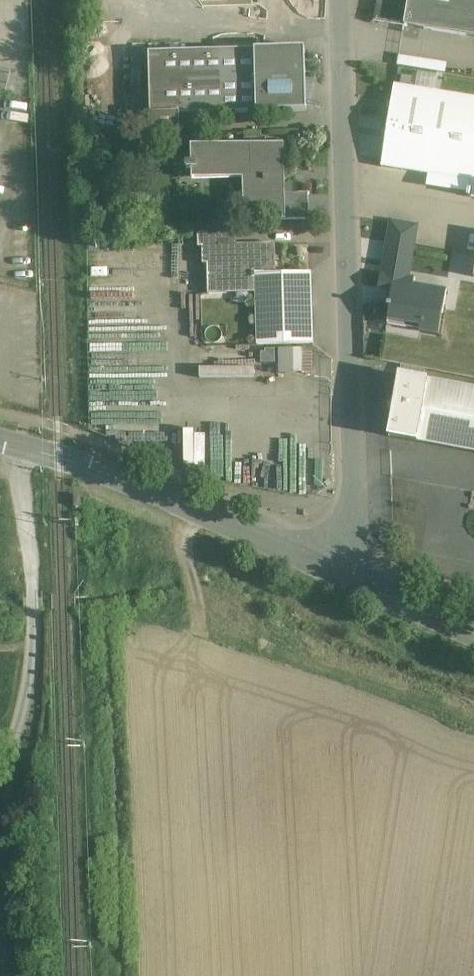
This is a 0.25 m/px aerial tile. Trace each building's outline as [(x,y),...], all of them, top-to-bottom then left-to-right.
[(375,21),(473,37),(473,0),(379,0),(375,21)] [(305,49),(149,53),(151,132),(180,132),(180,114),(306,111),(305,49)] [(394,85),(381,166),(471,181),(468,197),(473,198),(473,98),(394,85)] [(283,143),(192,146),(192,167),(208,166),(208,169),(248,168),(249,220),(309,218),(309,193),(285,193),(283,143)] [(365,219),(365,253),(380,253),(381,244),(384,244),(384,219),(365,219)] [(416,227),(392,223),(384,267),(408,272),(416,227)] [(225,245),(225,233),(198,234),(199,247),(202,247),(202,245),(202,246),(225,245)] [(225,245),(202,246),(202,247),(203,264),(207,264),(208,294),(256,293),(255,273),(276,273),(275,244),(225,245)] [(445,292),(412,287),(414,278),(381,272),(378,288),(392,289),(389,305),(386,305),(386,307),(390,308),(388,319),(420,326),(420,331),(439,335),(446,291),(445,291),(445,292)] [(310,273),(281,273),(276,273),(255,273),(256,293),(257,345),(311,344),(310,273)] [(383,370),(425,378),(427,368),(372,358),(370,373),(382,375),(383,370)] [(400,376),(389,437),(417,442),(473,453),(473,390),(400,376)]
